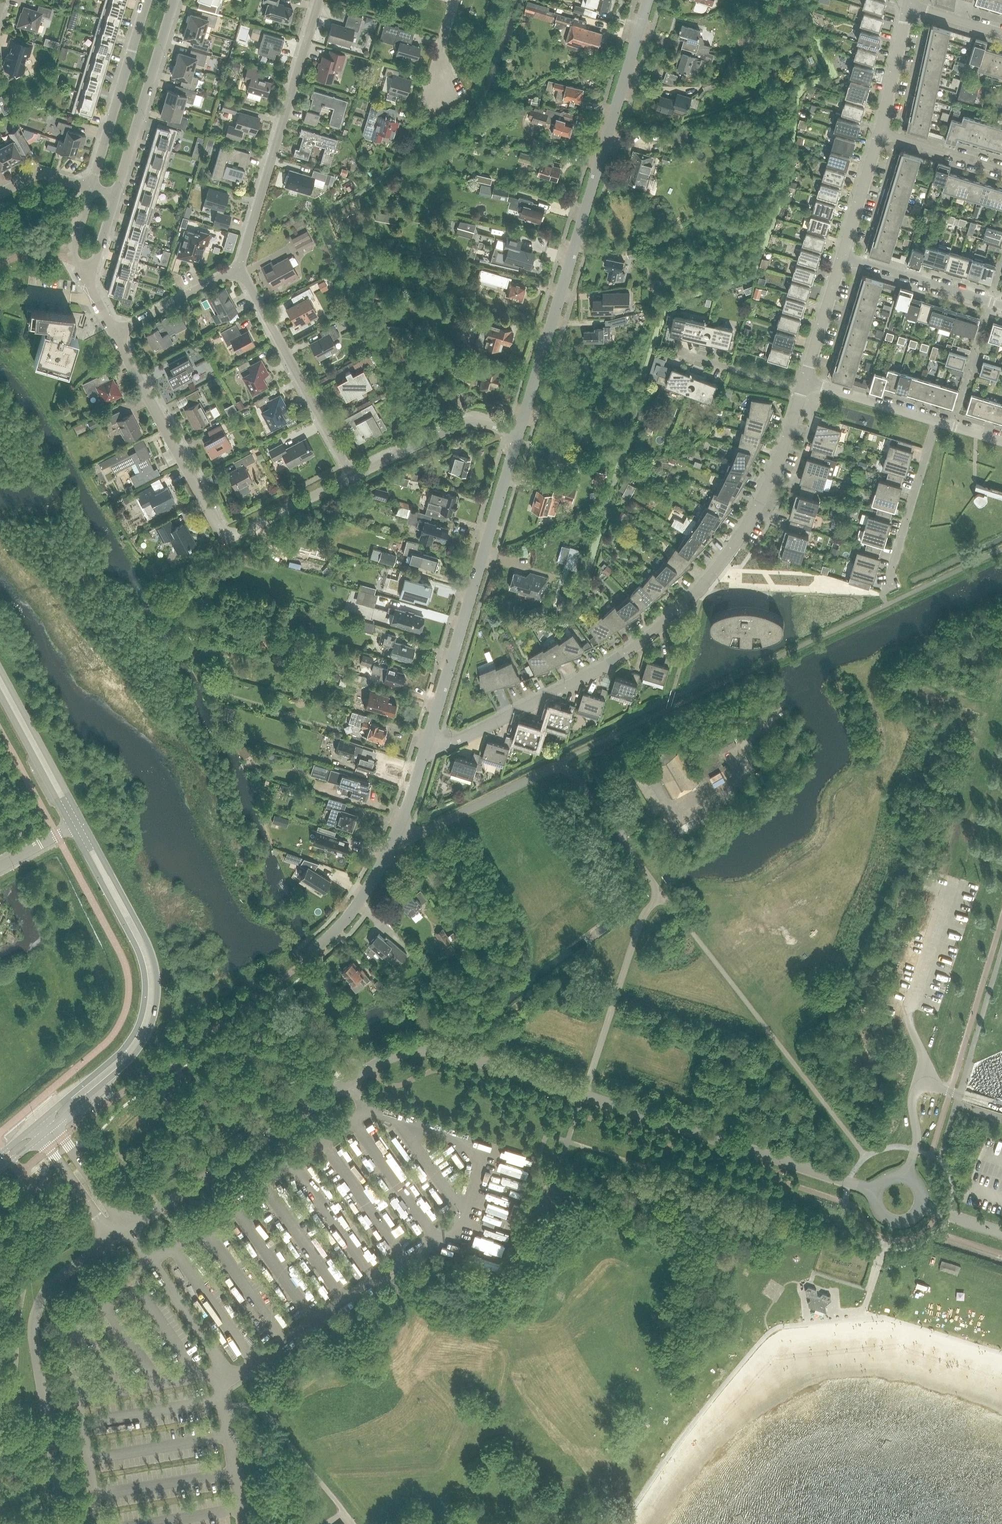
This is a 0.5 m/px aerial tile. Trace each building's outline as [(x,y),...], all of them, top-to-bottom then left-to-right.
[(118,26),(124,8),(111,4),(112,1),(108,0),(105,0),(100,18),(107,20),(106,22),(118,26)] [(198,8),(215,13),(218,2),(221,3),(222,0),(200,0),(198,8)] [(292,9),(283,6),(284,5),(277,3),(278,0),(263,0),(262,2),(268,4),(264,16),(288,24),(292,9)] [(594,6),(608,10),(611,0),(596,0),(594,6)] [(863,8),(865,9),(866,8),(883,13),(887,0),(866,0),(863,8)] [(987,7),(999,10),(1001,0),(989,0),(987,7)] [(531,2),(530,5),(528,4),(524,15),(552,23),(555,13),(546,10),(547,8),(541,6),(541,5),(531,2)] [(773,2),(771,12),(787,15),(789,5),(773,2)] [(42,15),(50,18),(52,9),(39,5),(37,11),(24,7),(20,19),(19,18),(17,27),(26,29),(26,28),(37,32),(42,15)] [(583,14),(585,8),(575,6),(574,11),(583,14)] [(885,14),(883,13),(866,8),(865,9),(861,25),(863,26),(863,25),(880,30),(885,14)] [(191,14),(187,26),(204,31),(206,25),(214,27),(217,16),(213,15),(211,21),(191,14)] [(358,32),(362,18),(349,14),(345,27),(332,24),(328,39),(349,46),(354,31),(358,32)] [(107,20),(100,18),(94,36),(101,38),(100,41),(113,45),(118,26),(106,22),(107,20)] [(601,34),(585,29),(587,22),(575,19),(568,43),(581,47),(581,45),(597,49),(601,34)] [(393,44),(397,51),(396,55),(416,61),(420,47),(410,44),(409,42),(412,32),(385,24),(380,40),(393,44)] [(972,42),(973,38),(930,24),(927,38),(947,45),(950,35),(972,42)] [(702,37),(700,36),(699,36),(701,31),(682,25),(681,28),(680,30),(681,30),(679,37),(687,40),(685,48),(714,57),(715,55),(709,53),(711,46),(704,44),(705,42),(702,37)] [(882,31),(880,30),(863,25),(863,26),(858,42),(859,42),(860,42),(877,47),(882,31)] [(203,37),(204,31),(187,26),(184,37),(194,40),(192,46),(208,51),(210,45),(208,44),(209,39),(203,37)] [(273,33),(261,29),(255,28),(252,38),(261,41),(259,46),(261,47),(259,52),(270,55),(268,61),(272,62),(273,62),(276,63),(281,47),(277,45),(279,41),(271,38),(273,33)] [(101,38),(94,36),(89,54),(96,56),(95,59),(107,63),(113,45),(100,41),(101,38)] [(931,122),(947,45),(927,38),(910,116),(931,122)] [(985,48),(987,42),(976,39),(970,60),(980,63),(978,69),(988,73),(987,76),(998,79),(999,76),(1001,77),(1001,53),(985,48)] [(29,55),(33,45),(17,40),(15,48),(12,47),(10,53),(6,55),(4,60),(5,61),(3,66),(5,70),(14,72),(16,76),(23,72),(25,66),(22,59),(29,55)] [(53,40),(51,47),(58,49),(60,42),(53,40)] [(771,40),(757,45),(759,51),(773,45),(771,40)] [(879,48),(877,47),(860,42),(859,42),(855,59),(856,59),(874,64),(879,48)] [(714,57),(685,48),(683,53),(681,57),(679,56),(676,68),(701,75),(703,69),(707,70),(711,68),(714,57)] [(179,53),(176,64),(193,69),(195,63),(204,66),(207,55),(191,50),(189,56),(179,53)] [(341,70),(345,55),(330,51),(328,58),(322,56),(316,78),(332,83),(336,68),(341,70)] [(96,56),(89,54),(83,73),(90,75),(89,78),(102,81),(107,63),(95,59),(96,56)] [(876,64),(874,64),(856,59),(851,76),(852,76),(871,81),(876,64)] [(231,61),(229,68),(239,70),(241,63),(231,61)] [(191,76),(193,69),(176,64),(172,76),(182,79),(181,84),(195,89),(198,78),(191,76)] [(266,96),(270,82),(259,79),(262,71),(248,67),(245,80),(250,81),(247,90),(249,90),(247,96),(260,100),(261,94),(266,96)] [(385,75),(386,75),(381,90),(388,92),(396,95),(396,96),(405,99),(411,80),(398,76),(399,71),(387,67),(385,75)] [(678,76),(667,72),(663,82),(673,85),(675,85),(675,83),(679,85),(680,82),(676,80),(678,76)] [(90,75),(83,73),(78,91),(85,93),(84,96),(96,100),(102,81),(89,78),(90,75)] [(716,84),(721,82),(718,75),(702,81),(705,90),(716,86),(716,84)] [(872,81),(871,81),(852,76),(846,97),(847,97),(865,103),(865,102),(872,81)] [(961,80),(953,78),(951,85),(959,87),(961,80)] [(580,103),(584,89),(567,85),(567,86),(549,81),(547,91),(553,92),(553,91),(565,94),(564,99),(580,103)] [(979,86),(963,81),(958,99),(973,104),(979,86)] [(168,90),(164,103),(183,108),(185,101),(193,104),(196,91),(182,87),(180,94),(168,90)] [(339,127),(347,101),(312,90),(311,95),(313,95),(309,111),(307,110),(303,121),(316,125),(322,106),(324,106),(333,108),(329,124),(339,127)] [(85,93),(78,91),(71,112),(67,111),(67,112),(91,119),(91,118),(96,100),(84,96),(85,93)] [(675,107),(680,108),(688,111),(692,98),(678,94),(676,100),(661,96),(657,108),(673,113),(675,107)] [(0,97),(0,105),(5,114),(11,111),(2,96),(0,97)] [(866,103),(865,102),(865,103),(847,97),(842,114),(861,119),(866,103)] [(238,105),(224,101),(221,110),(235,114),(238,105)] [(181,115),(183,108),(164,103),(161,115),(173,119),(171,125),(185,130),(189,118),(181,115)] [(371,105),(368,113),(362,133),(365,137),(371,139),(371,138),(380,141),(382,133),(394,136),(398,122),(384,117),(387,109),(371,105)] [(566,121),(566,119),(572,121),(575,112),(562,108),(561,112),(547,108),(546,111),(535,107),(534,109),(531,108),(528,117),(533,119),(531,123),(543,127),(544,123),(546,124),(546,122),(552,124),(552,123),(555,124),(553,131),(552,134),(560,137),(561,133),(570,136),(573,124),(566,121)] [(950,114),(943,112),(941,119),(948,121),(950,114)] [(255,134),(259,119),(239,113),(235,128),(243,130),(255,134)] [(862,119),(861,119),(842,114),(837,130),(857,136),(862,119)] [(929,131),(931,122),(910,116),(907,129),(942,140),(943,135),(929,131)] [(1001,151),(1001,127),(985,122),(986,119),(975,116),(974,119),(964,116),(962,122),(952,119),(945,141),(956,144),(958,138),(1001,151)] [(66,134),(64,141),(64,142),(77,146),(82,147),(86,136),(70,131),(72,125),(58,121),(57,127),(62,129),(61,133),(66,134)] [(158,124),(152,143),(165,146),(164,149),(171,151),(177,130),(181,131),(158,124)] [(239,143),(243,130),(235,128),(228,126),(224,138),(239,143)] [(330,166),(337,140),(305,130),(299,149),(295,148),(293,155),(308,160),(312,144),(325,147),(320,163),(330,166)] [(837,130),(832,146),(852,152),(857,136),(837,130)] [(12,139),(1,145),(12,166),(23,160),(18,150),(20,149),(23,154),(31,150),(22,133),(21,134),(23,137),(21,138),(17,131),(10,135),(12,139)] [(699,132),(694,135),(697,140),(702,137),(699,132)] [(543,150),(545,142),(534,139),(532,146),(543,150)] [(74,157),(77,146),(64,142),(64,141),(59,140),(57,147),(48,144),(46,149),(74,157)] [(152,143),(147,161),(160,165),(159,168),(166,170),(171,151),(164,149),(165,146),(152,143)] [(1,145),(0,145),(0,170),(1,172),(12,166),(1,145)] [(234,160),(246,164),(249,153),(235,149),(234,151),(220,146),(212,175),(220,178),(221,175),(237,180),(236,182),(238,183),(239,181),(241,182),(244,170),(232,166),(234,160)] [(847,168),(852,152),(832,146),(828,163),(847,168)] [(634,166),(630,182),(645,187),(654,157),(634,151),(630,165),(634,166)] [(934,166),(935,162),(900,151),(896,167),(916,173),(920,162),(934,166)] [(557,180),(561,167),(553,165),(554,163),(543,159),(543,158),(526,153),(523,161),(540,166),(538,174),(557,180)] [(669,163),(671,157),(663,155),(662,161),(669,163)] [(147,161),(141,179),(154,183),(153,186),(160,188),(166,170),(159,168),(160,165),(147,161)] [(842,185),(847,168),(828,163),(823,179),(842,185)] [(942,191),(943,191),(950,166),(938,163),(933,181),(944,184),(942,191)] [(950,166),(943,191),(954,194),(960,176),(949,173),(951,167),(950,166)] [(896,167),(873,240),(894,246),(916,173),(896,167)] [(309,194),(312,184),(323,187),(325,181),(327,174),(313,170),(311,176),(290,170),(285,187),(309,194)] [(327,174),(325,181),(333,183),(335,176),(327,174)] [(492,179),(482,176),(481,182),(491,184),(492,179)] [(960,176),(954,194),(966,198),(971,180),(960,176)] [(154,183),(141,179),(136,198),(149,202),(148,204),(155,207),(160,188),(153,186),(154,183)] [(823,179),(818,195),(837,201),(842,185),(823,179)] [(966,198),(977,201),(983,183),(971,180),(966,198)] [(977,201),(989,205),(994,187),(983,183),(977,201)] [(482,184),(480,194),(508,199),(508,201),(511,201),(509,208),(521,211),(520,217),(541,223),(545,208),(537,206),(537,204),(533,203),(533,201),(519,197),(519,199),(508,196),(509,190),(495,187),(482,184)] [(1000,208),(1001,203),(1001,189),(994,187),(989,205),(1000,208)] [(227,228),(230,216),(223,214),(228,195),(209,189),(204,204),(218,209),(214,224),(227,228)] [(832,217),(837,201),(818,195),(813,212),(832,217)] [(136,198),(130,216),(143,220),(142,223),(149,225),(155,207),(148,204),(149,202),(136,198)] [(393,224),(395,216),(377,212),(375,220),(393,224)] [(827,234),(832,217),(813,212),(812,213),(807,212),(803,225),(808,227),(808,228),(827,234)] [(130,216),(125,235),(138,238),(137,241),(144,243),(149,225),(142,223),(143,220),(130,216)] [(473,232),(475,225),(459,221),(457,227),(473,232)] [(1001,240),(1001,231),(987,227),(983,239),(1001,244),(1001,240)] [(822,250),(827,234),(808,228),(803,244),(822,250)] [(312,229),(296,238),(302,250),(318,241),(312,229)] [(185,230),(177,257),(193,262),(194,260),(198,261),(199,257),(202,258),(205,246),(207,246),(211,234),(200,231),(199,234),(185,230)] [(229,231),(227,238),(236,241),(238,234),(229,231)] [(125,235),(119,253),(132,257),(131,260),(138,262),(144,243),(137,241),(138,238),(125,235)] [(529,267),(533,256),(520,252),(521,249),(517,248),(520,241),(505,237),(501,250),(500,249),(497,248),(497,249),(493,247),(491,254),(490,256),(489,263),(492,264),(492,263),(518,269),(518,268),(517,268),(518,264),(529,267)] [(905,238),(903,245),(909,247),(911,240),(905,238)] [(869,253),(904,264),(907,256),(902,254),(900,258),(891,256),(894,246),(873,240),(869,253)] [(817,266),(822,250),(803,244),(798,260),(817,266)] [(907,265),(919,269),(927,245),(923,244),(921,250),(913,248),(907,265)] [(938,248),(927,245),(919,269),(920,269),(922,263),(933,266),(938,248)] [(628,257),(641,254),(639,247),(626,250),(628,257)] [(163,263),(171,264),(175,250),(167,248),(163,263)] [(950,252),(938,248),(933,266),(944,269),(950,252)] [(961,255),(950,252),(944,269),(956,273),(961,255)] [(119,253),(114,271),(127,275),(126,278),(133,280),(138,262),(131,260),(132,257),(119,253)] [(973,259),(961,255),(956,273),(967,276),(973,259)] [(286,284),(298,277),(288,258),(273,266),(271,263),(262,268),(272,288),(284,281),(286,284)] [(616,278),(619,279),(623,280),(625,274),(620,273),(621,270),(622,270),(624,262),(607,258),(606,267),(607,267),(607,270),(609,271),(608,279),(616,280),(616,278)] [(763,259),(760,267),(766,269),(769,261),(763,259)] [(984,262),(973,259),(967,276),(979,280),(984,262)] [(812,283),(817,266),(798,260),(793,277),(812,283)] [(979,280),(991,283),(996,266),(984,262),(979,280)] [(525,286),(511,282),(512,278),(481,269),(477,283),(496,288),(497,286),(508,289),(506,295),(517,298),(516,299),(522,301),(524,293),(523,293),(525,286)] [(127,298),(133,280),(126,278),(127,275),(114,271),(108,293),(123,298),(129,299),(131,300),(127,298)] [(896,291),(898,286),(863,276),(858,289),(879,295),(882,286),(896,291)] [(807,299),(812,283),(793,277),(788,293),(807,299)] [(658,279),(654,292),(660,294),(664,281),(658,279)] [(324,281),(318,285),(322,292),(328,288),(324,281)] [(905,315),(913,291),(901,287),(895,305),(907,308),(905,315)] [(308,300),(314,297),(309,288),(297,295),(301,302),(287,309),(295,323),(300,321),(302,324),(317,316),(308,300)] [(757,288),(754,298),(758,299),(760,292),(766,294),(767,291),(757,288)] [(217,323),(237,312),(224,289),(201,301),(205,308),(210,305),(215,314),(213,315),(217,323)] [(856,372),(879,295),(858,289),(835,365),(856,372)] [(911,297),(912,296),(913,291),(905,315),(917,318),(922,301),(911,297)] [(594,313),(614,313),(616,313),(617,312),(619,312),(620,312),(621,311),(622,311),(624,310),(625,309),(627,307),(628,305),(629,302),(630,300),(629,293),(607,294),(607,300),(594,300),(594,313)] [(802,315),(807,299),(788,293),(783,309),(802,315)] [(934,304),(922,301),(917,318),(928,322),(934,304)] [(945,308),(934,304),(928,322),(940,325),(945,308)] [(957,311),(945,308),(940,325),(951,329),(957,311)] [(27,309),(27,310),(28,322),(45,324),(34,362),(68,372),(78,339),(71,337),(73,327),(70,326),(73,314),(27,309)] [(802,315),(783,309),(778,326),(797,332),(802,315)] [(968,315),(957,311),(951,329),(963,332),(968,315)] [(980,318),(968,315),(963,332),(975,336),(980,318)] [(157,329),(145,335),(152,348),(161,344),(163,347),(172,342),(166,330),(173,327),(167,316),(154,323),(157,329)] [(611,339),(611,327),(628,323),(626,316),(611,320),(605,320),(606,327),(603,327),(603,329),(595,329),(595,331),(585,332),(585,342),(604,341),(604,339),(611,339)] [(699,343),(705,344),(710,324),(675,316),(671,334),(700,340),(699,343)] [(1000,343),(1001,337),(1001,325),(994,322),(988,340),(1000,343)] [(237,353),(254,344),(248,332),(242,335),(236,324),(221,333),(228,346),(232,343),(237,353)] [(497,349),(499,342),(509,344),(512,331),(502,328),(502,327),(495,325),(495,326),(489,324),(487,332),(480,330),(475,345),(488,349),(489,347),(497,349)] [(710,324),(705,344),(711,346),(712,343),(729,347),(731,338),(732,338),(733,337),(731,336),(733,330),(710,324)] [(332,340),(340,336),(334,325),(320,332),(323,338),(310,345),(318,359),(337,349),(332,340)] [(400,339),(401,328),(384,326),(383,337),(400,339)] [(797,332),(778,326),(773,342),(793,348),(797,332)] [(885,332),(877,329),(875,337),(882,339),(885,332)] [(210,337),(203,340),(206,345),(212,342),(210,337)] [(793,348),(773,342),(769,341),(764,358),(787,365),(793,348)] [(963,369),(967,356),(949,351),(946,364),(963,369)] [(188,371),(194,368),(186,355),(168,365),(174,374),(168,377),(175,389),(192,380),(188,371)] [(352,365),(356,372),(367,365),(369,368),(373,365),(372,364),(376,361),(373,355),(369,357),(368,356),(352,365)] [(265,382),(273,378),(270,372),(268,373),(261,360),(251,365),(248,360),(237,366),(240,372),(247,369),(249,373),(251,372),(252,374),(244,378),(252,393),(267,385),(265,382)] [(997,379),(1001,367),(983,361),(980,374),(997,379)] [(667,385),(689,393),(696,374),(690,372),(689,375),(673,368),(672,369),(673,369),(672,370),(671,370),(671,368),(657,363),(654,372),(669,378),(667,385)] [(874,365),(867,363),(865,370),(872,372),(874,365)] [(854,380),(856,372),(835,365),(832,378),(867,389),(869,380),(864,379),(863,383),(854,380)] [(496,377),(499,369),(487,366),(480,388),(492,392),(494,384),(496,385),(498,377),(496,377)] [(361,392),(372,386),(363,369),(352,375),(350,371),(345,374),(347,378),(337,383),(346,400),(356,394),(358,397),(363,394),(361,392)] [(953,408),(956,397),(958,390),(888,369),(886,376),(875,372),(870,390),(882,393),(884,387),(953,408)] [(702,376),(696,374),(689,393),(711,402),(714,395),(715,396),(716,394),(714,394),(717,385),(701,379),(702,376)] [(97,377),(83,384),(88,396),(98,391),(104,403),(114,398),(114,399),(122,395),(119,387),(118,388),(113,378),(110,380),(109,378),(100,382),(97,377)] [(588,404),(613,396),(611,386),(597,390),(598,394),(587,397),(588,404)] [(448,403),(451,390),(436,387),(433,399),(448,403)] [(195,428),(209,421),(221,414),(216,406),(204,412),(197,399),(201,397),(197,390),(185,396),(189,403),(191,406),(186,409),(195,428)] [(1001,423),(1001,404),(972,394),(966,412),(1001,423)] [(297,422),(292,413),(289,408),(287,409),(280,395),(270,401),(267,395),(256,401),(259,407),(265,404),(268,408),(269,407),(271,409),(263,414),(271,429),(285,421),(288,426),(297,422)] [(243,398),(229,408),(233,415),(247,405),(243,398)] [(752,399),(749,415),(770,419),(775,409),(771,408),(773,402),(752,399)] [(374,435),(381,431),(385,429),(379,418),(372,404),(360,410),(344,419),(348,427),(352,425),(354,429),(350,431),(357,444),(365,440),(363,436),(372,431),(374,435)] [(126,441),(141,433),(132,414),(123,418),(119,411),(109,416),(112,424),(118,421),(123,432),(122,433),(126,441)] [(747,415),(744,431),(763,436),(770,419),(749,415),(747,415)] [(817,428),(815,435),(838,442),(841,429),(835,427),(837,421),(822,417),(819,429),(817,428)] [(101,425),(98,418),(88,423),(91,430),(101,425)] [(655,424),(650,422),(647,431),(653,433),(655,424)] [(211,457),(232,446),(220,425),(208,432),(212,439),(204,444),(211,457)] [(763,436),(744,431),(742,431),(738,447),(758,453),(764,443),(760,442),(763,436)] [(815,442),(811,453),(826,457),(827,452),(834,454),(838,442),(815,435),(812,441),(815,442)] [(310,456),(312,455),(304,440),(285,450),(282,444),(269,451),(274,460),(283,456),(289,467),(304,459),(305,460),(311,457),(310,456)] [(886,456),(910,463),(912,457),(909,456),(913,445),(899,440),(897,446),(890,444),(886,456)] [(136,451),(118,460),(111,463),(116,472),(133,463),(138,472),(135,473),(136,475),(131,477),(136,486),(160,474),(157,468),(154,469),(147,456),(150,455),(146,445),(136,450),(136,451)] [(750,469),(758,453),(738,447),(736,447),(731,463),(750,469)] [(451,450),(441,455),(444,460),(453,454),(451,450)] [(248,483),(252,481),(256,479),(257,476),(254,472),(253,471),(248,474),(244,466),(255,461),(251,453),(235,461),(238,468),(227,474),(236,491),(237,490),(241,497),(252,491),(248,483)] [(826,457),(811,453),(808,464),(806,463),(804,470),(827,477),(832,479),(837,461),(826,457)] [(465,476),(470,459),(455,454),(450,472),(465,476)] [(888,476),(902,481),(905,469),(908,470),(910,463),(886,456),(883,469),(889,471),(888,476)] [(730,462),(724,478),(744,486),(750,476),(747,474),(750,469),(731,463),(730,462)] [(804,478),(801,489),(815,493),(817,487),(823,489),(827,477),(804,470),(802,477),(804,478)] [(606,477),(598,475),(595,487),(604,488),(606,477)] [(899,492),(902,481),(888,476),(886,482),(879,480),(876,492),(899,499),(901,492),(899,492)] [(744,486),(724,478),(722,477),(716,493),(734,501),(744,486)] [(548,514),(548,513),(555,515),(560,498),(573,502),(578,486),(557,480),(552,495),(538,491),(532,509),(548,514)] [(624,481),(620,490),(624,492),(629,484),(624,481)] [(633,483),(628,493),(634,496),(639,486),(633,483)] [(980,486),(976,484),(975,487),(979,488),(985,490),(985,493),(984,493),(984,494),(983,494),(980,493),(979,492),(978,493),(977,493),(975,495),(975,496),(974,496),(974,497),(974,498),(975,499),(978,503),(979,504),(980,504),(981,504),(982,503),(983,503),(984,502),(985,502),(987,499),(988,498),(988,497),(987,495),(987,494),(988,492),(1001,497),(1001,492),(980,486)] [(170,503),(175,501),(167,487),(156,493),(152,486),(137,495),(143,506),(151,502),(159,515),(173,508),(170,503)] [(388,491),(375,487),(373,495),(385,499),(388,491)] [(446,520),(448,514),(451,515),(452,509),(455,509),(455,508),(456,509),(458,504),(456,504),(457,503),(454,502),(456,496),(432,489),(425,514),(431,516),(446,520)] [(795,499),(793,506),(816,513),(820,501),(813,499),(815,493),(801,489),(797,500),(795,499)] [(730,506),(734,501),(716,493),(714,492),(707,507),(726,517),(734,508),(730,506)] [(897,506),(899,499),(876,492),(872,504),(878,506),(877,512),(891,516),(894,505),(897,506)] [(135,493),(127,498),(130,503),(138,498),(135,493)] [(422,530),(419,538),(431,542),(433,537),(443,540),(444,538),(445,538),(446,535),(445,533),(447,528),(429,522),(431,516),(425,514),(398,505),(395,514),(408,518),(406,523),(416,526),(416,527),(422,530)] [(811,529),(816,513),(793,506),(791,513),(793,513),(790,524),(804,529),(804,527),(811,529)] [(706,507),(698,521),(715,531),(726,517),(707,507),(706,507)] [(865,528),(888,535),(890,528),(888,527),(891,516),(877,512),(875,517),(868,515),(865,528)] [(843,513),(841,519),(848,521),(850,515),(843,513)] [(687,534),(688,535),(706,546),(714,538),(711,536),(715,531),(698,521),(688,516),(684,523),(675,518),(671,526),(687,534)] [(169,519),(155,527),(147,532),(149,536),(158,532),(163,541),(169,538),(173,544),(175,543),(180,553),(196,544),(191,535),(188,536),(182,525),(174,529),(169,519)] [(802,534),(804,529),(790,524),(786,535),(784,535),(782,541),(805,548),(809,536),(802,534)] [(866,547),(880,552),(884,541),(886,541),(888,535),(865,528),(861,540),(868,542),(866,547)] [(687,534),(678,548),(693,559),(706,546),(688,535),(687,534)] [(417,549),(418,543),(407,540),(403,553),(417,557),(415,564),(434,569),(434,568),(437,568),(438,564),(436,562),(437,558),(422,553),(421,551),(417,549)] [(805,548),(782,541),(780,548),(782,549),(779,560),(793,564),(795,559),(801,561),(805,548)] [(302,543),(300,551),(310,554),(310,556),(326,561),(329,550),(302,543)] [(571,547),(566,563),(578,567),(583,551),(571,547)] [(689,564),(693,559),(678,548),(676,547),(667,561),(683,574),(692,566),(689,564)] [(854,563),(877,570),(879,564),(877,563),(880,552),(866,547),(864,553),(858,551),(854,563)] [(373,549),(370,559),(378,561),(381,551),(373,549)] [(393,566),(396,555),(381,551),(378,561),(393,566)] [(670,586),(683,574),(667,561),(665,560),(655,573),(670,586)] [(855,583),(869,588),(873,576),(875,577),(877,570),(854,563),(850,575),(857,577),(855,583)] [(821,572),(828,574),(829,567),(823,565),(821,572)] [(387,586),(401,591),(400,595),(413,599),(414,597),(426,601),(429,592),(430,593),(432,587),(430,586),(431,585),(412,580),(414,574),(400,570),(397,580),(389,578),(387,586)] [(158,577),(156,573),(155,572),(150,574),(149,575),(152,580),(153,580),(158,577)] [(653,572),(643,585),(658,599),(668,592),(665,590),(670,586),(655,573),(653,572)] [(541,601),(548,578),(530,573),(526,576),(515,573),(510,588),(519,591),(519,593),(526,595),(525,597),(541,601)] [(567,580),(566,586),(572,588),(574,582),(567,580)] [(361,584),(359,590),(366,592),(374,594),(376,588),(361,584)] [(644,610),(658,599),(643,585),(641,584),(630,596),(644,610)] [(374,607),(378,595),(374,594),(366,592),(362,604),(374,607)] [(644,610),(630,596),(629,595),(617,607),(631,622),(641,616),(638,613),(644,610)] [(562,596),(558,609),(565,611),(569,598),(562,596)] [(615,631),(631,622),(617,607),(615,605),(603,617),(615,631)] [(424,617),(389,607),(387,611),(393,613),(390,623),(419,632),(424,617)] [(774,613),(768,611),(766,610),(763,609),(760,609),(757,608),(753,608),(750,607),(746,607),(743,607),(740,607),(737,608),(734,608),(731,609),(728,609),(722,611),(717,613),(716,614),(715,615),(714,616),(713,617),(713,618),(712,619),(711,620),(711,621),(711,622),(711,623),(711,625),(711,626),(712,627),(712,628),(713,629),(714,630),(714,631),(715,632),(719,634),(722,635),(725,637),(728,638),(731,639),(734,640),(738,640),(741,641),(744,641),(747,641),(750,641),(753,641),(757,641),(760,641),(763,640),(766,639),(769,638),(772,637),(775,636),(778,635),(779,634),(780,634),(781,633),(782,632),(783,631),(783,630),(784,628),(784,627),(784,626),(784,625),(784,623),(784,622),(783,621),(783,620),(782,619),(781,618),(780,617),(779,616),(774,613)] [(615,631),(603,617),(602,615),(588,626),(601,643),(612,637),(610,634),(615,631)] [(373,634),(374,629),(376,625),(362,621),(359,630),(373,634)] [(410,662),(414,648),(394,642),(396,636),(382,632),(379,644),(388,647),(388,649),(392,650),(390,656),(397,658),(398,660),(401,661),(402,659),(410,662)] [(560,643),(570,660),(582,656),(580,653),(585,650),(582,646),(573,633),(560,643)] [(601,643),(595,635),(589,639),(594,646),(601,643)] [(554,667),(570,660),(560,643),(558,641),(544,650),(554,667)] [(548,669),(554,667),(544,650),(543,648),(528,657),(538,675),(550,672),(548,669)] [(363,654),(360,663),(370,666),(373,658),(363,654)] [(665,683),(670,667),(669,667),(672,659),(666,657),(664,665),(648,661),(643,676),(644,677),(665,683)] [(497,668),(505,687),(516,685),(515,682),(521,680),(512,661),(497,668)] [(387,669),(380,667),(373,665),(371,671),(381,674),(379,680),(401,687),(401,685),(402,684),(403,681),(402,680),(404,674),(396,671),(397,668),(388,665),(387,669)] [(486,690),(505,687),(497,668),(496,666),(480,673),(481,686),(484,685),(486,690)] [(632,681),(616,676),(611,692),(633,699),(638,683),(637,683),(638,682),(640,675),(634,673),(632,681)] [(360,682),(365,684),(367,677),(362,676),(362,677),(351,674),(350,679),(360,682)] [(579,708),(601,715),(606,699),(605,699),(608,691),(602,689),(600,697),(584,692),(579,708)] [(389,697),(381,695),(369,691),(364,708),(392,716),(393,714),(394,714),(395,709),(394,708),(396,703),(388,700),(389,697)] [(779,702),(765,708),(769,718),(783,711),(779,702)] [(568,713),(552,708),(547,724),(548,724),(569,731),(574,715),(573,715),(576,707),(570,705),(568,713)] [(348,723),(361,727),(369,729),(366,737),(382,743),(382,741),(384,741),(386,737),(384,735),(386,729),(378,727),(379,725),(371,722),(370,723),(367,722),(369,717),(352,712),(348,723)] [(535,730),(520,725),(515,740),(537,747),(541,731),(541,730),(544,723),(538,721),(535,730)] [(504,745),(488,740),(483,756),(505,763),(508,753),(510,747),(509,747),(512,738),(506,737),(504,745)] [(656,762),(652,764),(672,799),(698,784),(680,751),(675,754),(667,739),(649,750),(656,762)] [(376,759),(374,758),(376,752),(339,740),(335,751),(351,756),(350,758),(358,761),(356,767),(372,772),(372,771),(375,771),(376,766),(375,764),(376,759)] [(245,746),(239,750),(243,756),(249,752),(245,746)] [(456,756),(454,762),(451,772),(473,779),(476,769),(478,763),(477,763),(480,754),(474,753),(472,761),(456,756)] [(327,780),(331,768),(314,763),(310,775),(327,780)] [(341,792),(365,800),(369,788),(367,787),(369,782),(347,776),(348,774),(331,769),(330,771),(327,780),(343,785),(341,792)] [(327,822),(351,830),(352,828),(353,828),(354,824),(353,823),(356,815),(343,811),(346,803),(329,798),(327,806),(331,808),(327,822)] [(287,827),(289,819),(274,815),(270,828),(278,830),(280,825),(287,827)] [(318,835),(316,841),(323,843),(322,846),(337,852),(337,853),(342,855),(342,853),(344,854),(348,842),(333,837),(334,835),(331,834),(332,831),(318,826),(316,834),(318,835)] [(298,856),(295,862),(300,865),(304,858),(298,856)] [(319,864),(304,858),(300,865),(299,865),(305,869),(300,877),(323,892),(331,881),(314,870),(319,864)] [(402,904),(410,914),(416,922),(423,917),(417,908),(422,905),(417,898),(415,900),(410,893),(407,896),(404,892),(403,893),(401,890),(396,894),(398,896),(397,897),(397,898),(394,900),(399,906),(402,904)] [(442,930),(435,935),(444,947),(457,938),(453,933),(448,937),(442,930)] [(396,967),(407,954),(388,939),(386,941),(379,935),(375,939),(373,939),(371,942),(371,944),(370,945),(383,956),(396,967)] [(451,954),(455,951),(451,945),(447,948),(451,954)] [(353,984),(362,976),(367,982),(371,979),(362,969),(361,970),(353,961),(348,966),(347,966),(346,966),(344,968),(344,970),(342,971),(353,984)] [(386,987),(380,980),(374,984),(380,992),(386,987)] [(817,1289),(810,1286),(807,1289),(808,1295),(812,1296),(811,1299),(809,1302),(809,1306),(827,1311),(826,1304),(832,1299),(831,1295),(824,1293),(822,1295),(818,1294),(817,1289)] [(389,1343),(378,1349),(372,1352),(375,1357),(380,1354),(392,1348),(389,1343)]
